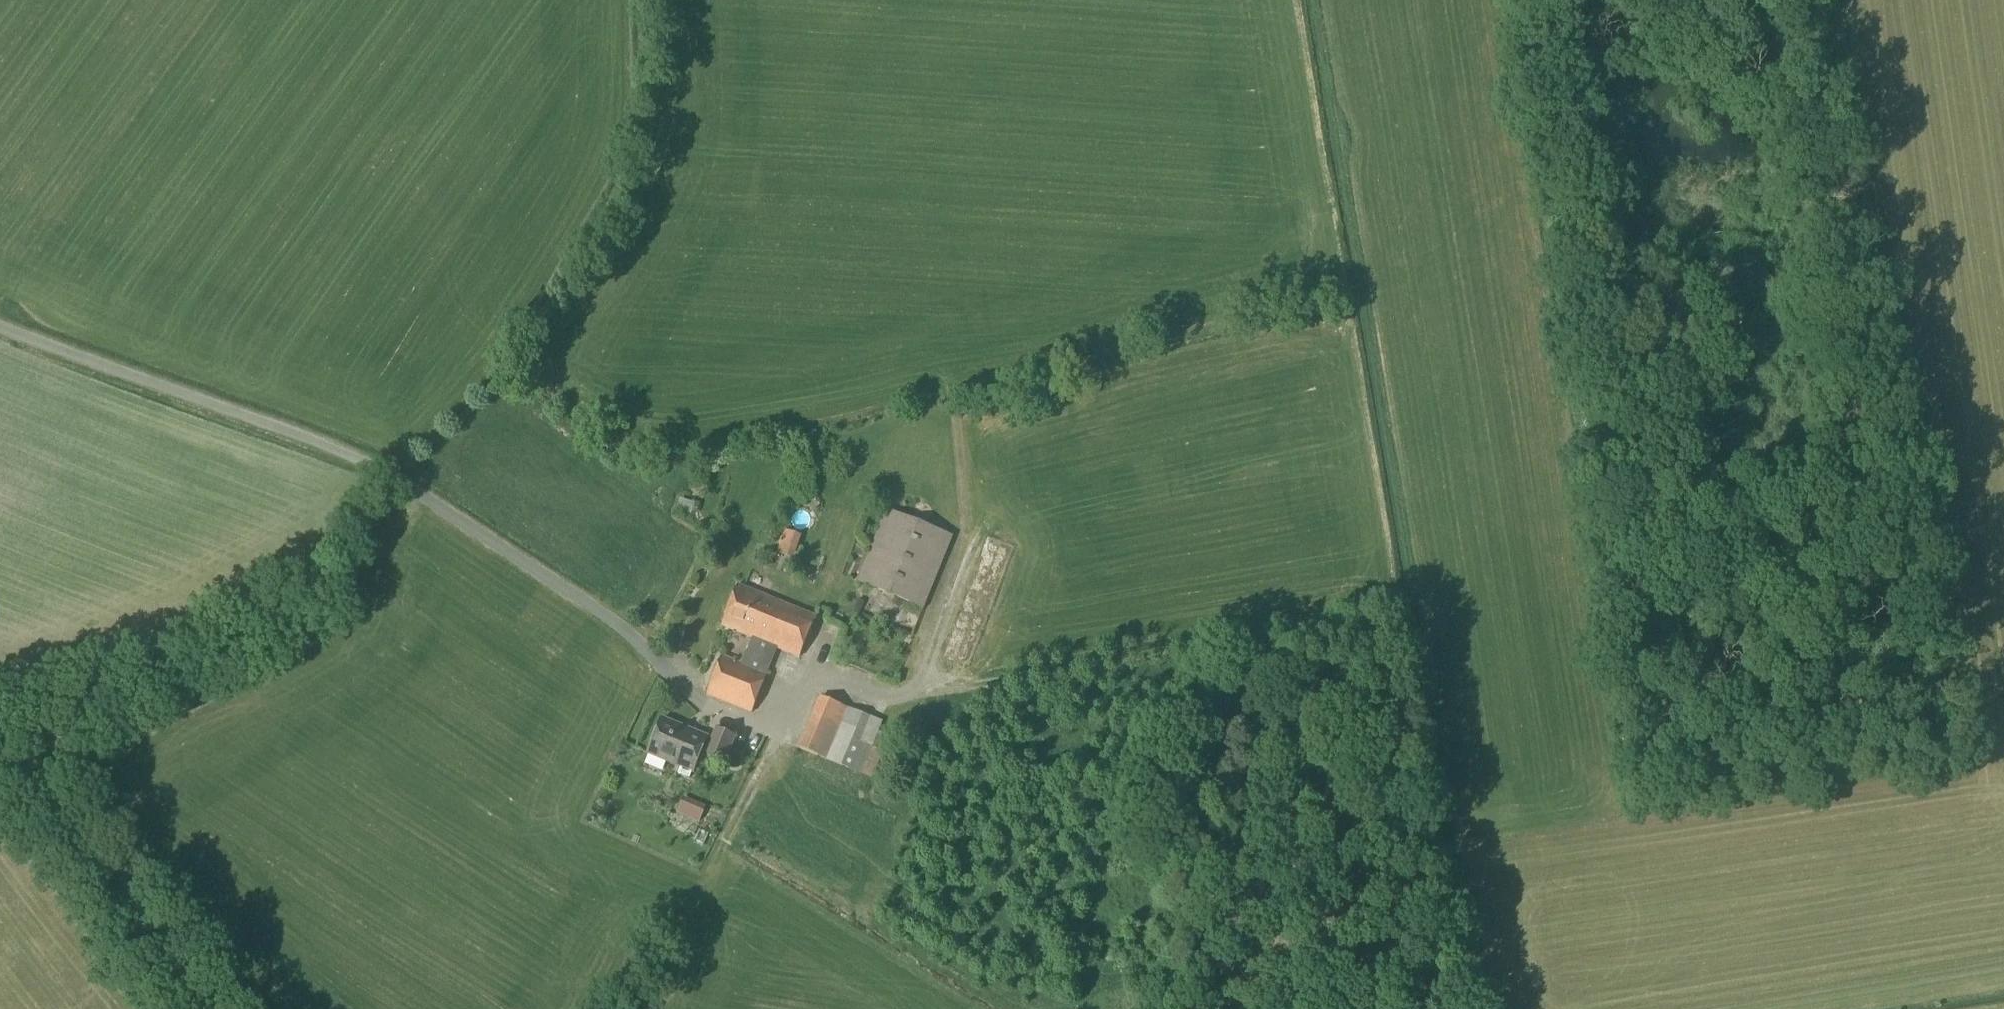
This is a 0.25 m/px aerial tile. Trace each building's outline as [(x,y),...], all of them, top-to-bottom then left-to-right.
[(923,608),(952,537),(888,510),(859,582),(923,608)] [(722,626),(753,639),(743,665),(723,657),(707,695),(752,713),(767,675),(777,649),(800,658),(816,617),(739,585),(722,626)] [(800,749),(861,774),(872,778),(888,739),(878,735),(883,722),(870,717),(822,697),(800,749)] [(649,753),(681,767),(678,774),(690,779),(693,771),(694,772),(708,738),(662,720),(649,753)] [(705,754),(723,762),(726,763),(737,737),(716,728),(705,754)] [(703,818),(708,807),(679,795),(674,807),(703,818)]
